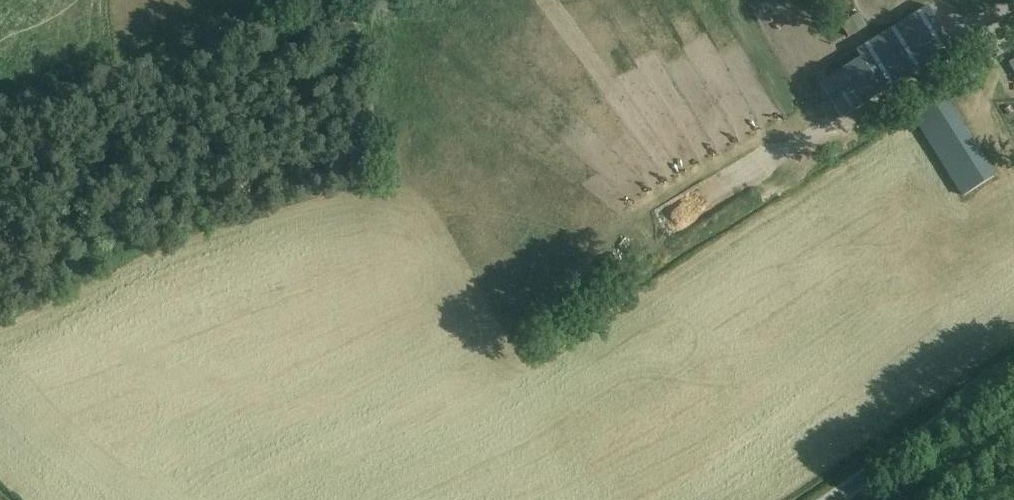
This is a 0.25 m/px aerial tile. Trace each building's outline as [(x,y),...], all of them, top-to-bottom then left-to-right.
[(842,118),(955,48),(929,7),(857,51),(861,59),(820,84),(842,118)]
